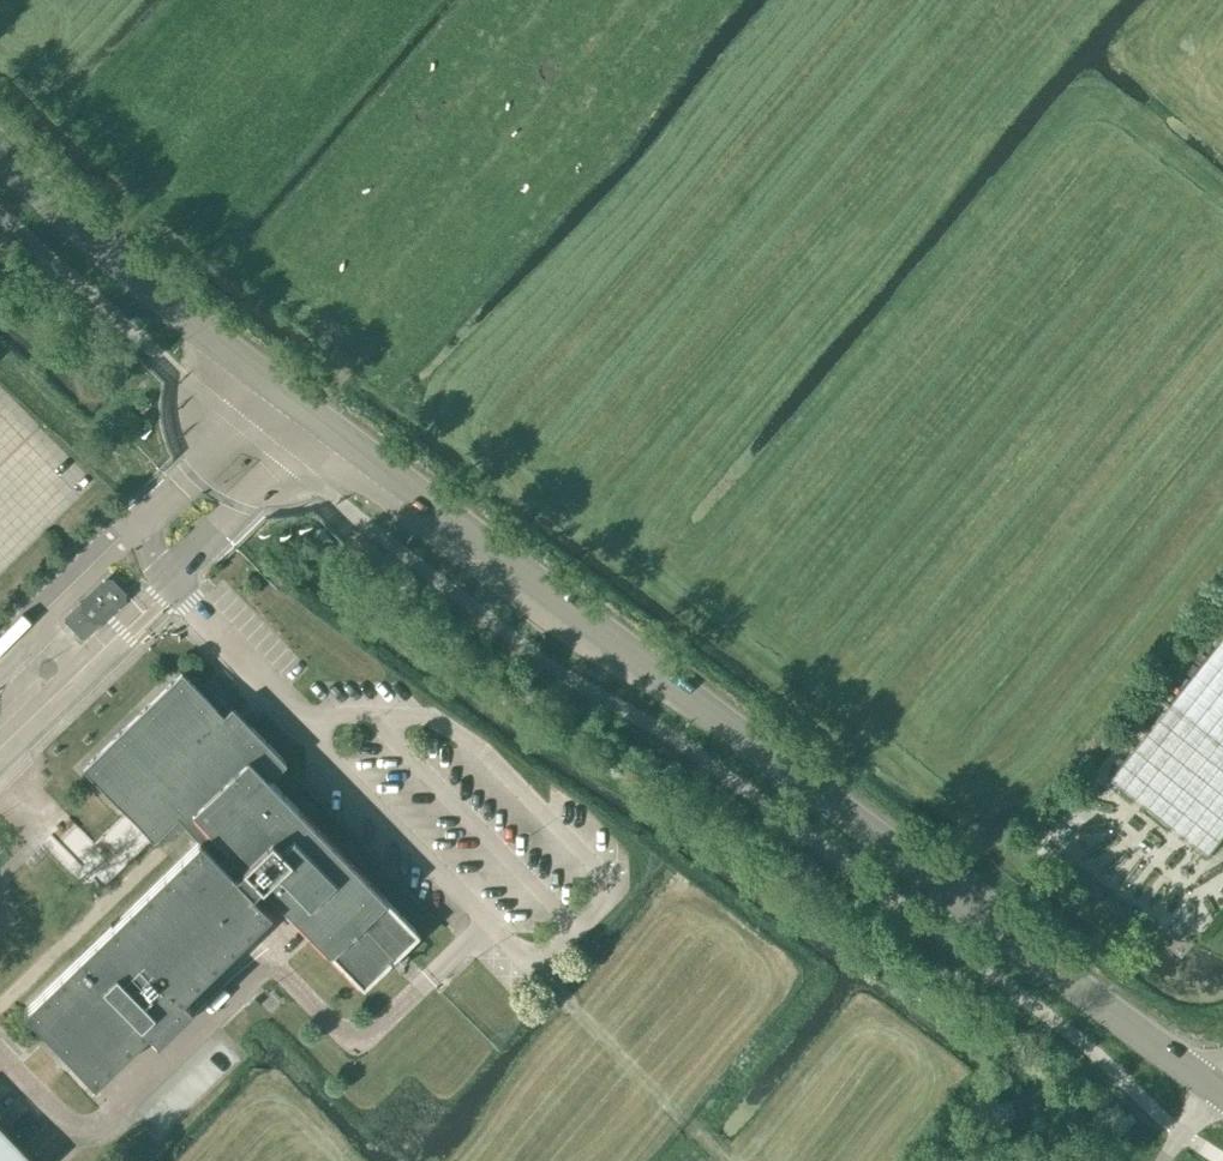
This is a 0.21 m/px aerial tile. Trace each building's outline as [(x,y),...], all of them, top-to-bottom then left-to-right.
[(103,582),(84,599),(89,603),(85,607),(94,617),(98,613),(102,618),(121,601),(117,596),(120,593),(111,583),(107,586),(103,582)] [(1109,779),(1206,855),(1222,833),(1222,635),(1109,779)] [(363,988),(385,966),(419,933),(267,777),(284,761),(230,706),(222,714),(179,671),(81,767),(127,814),(136,806),(167,837),(171,838),(174,836),(185,825),(198,839),(24,1008),(95,1082),(149,1030),(159,1040),(194,1005),(185,996),(272,911),(253,891),(261,883),(363,988)] [(0,1128),(0,1160),(33,1160),(0,1128)]
